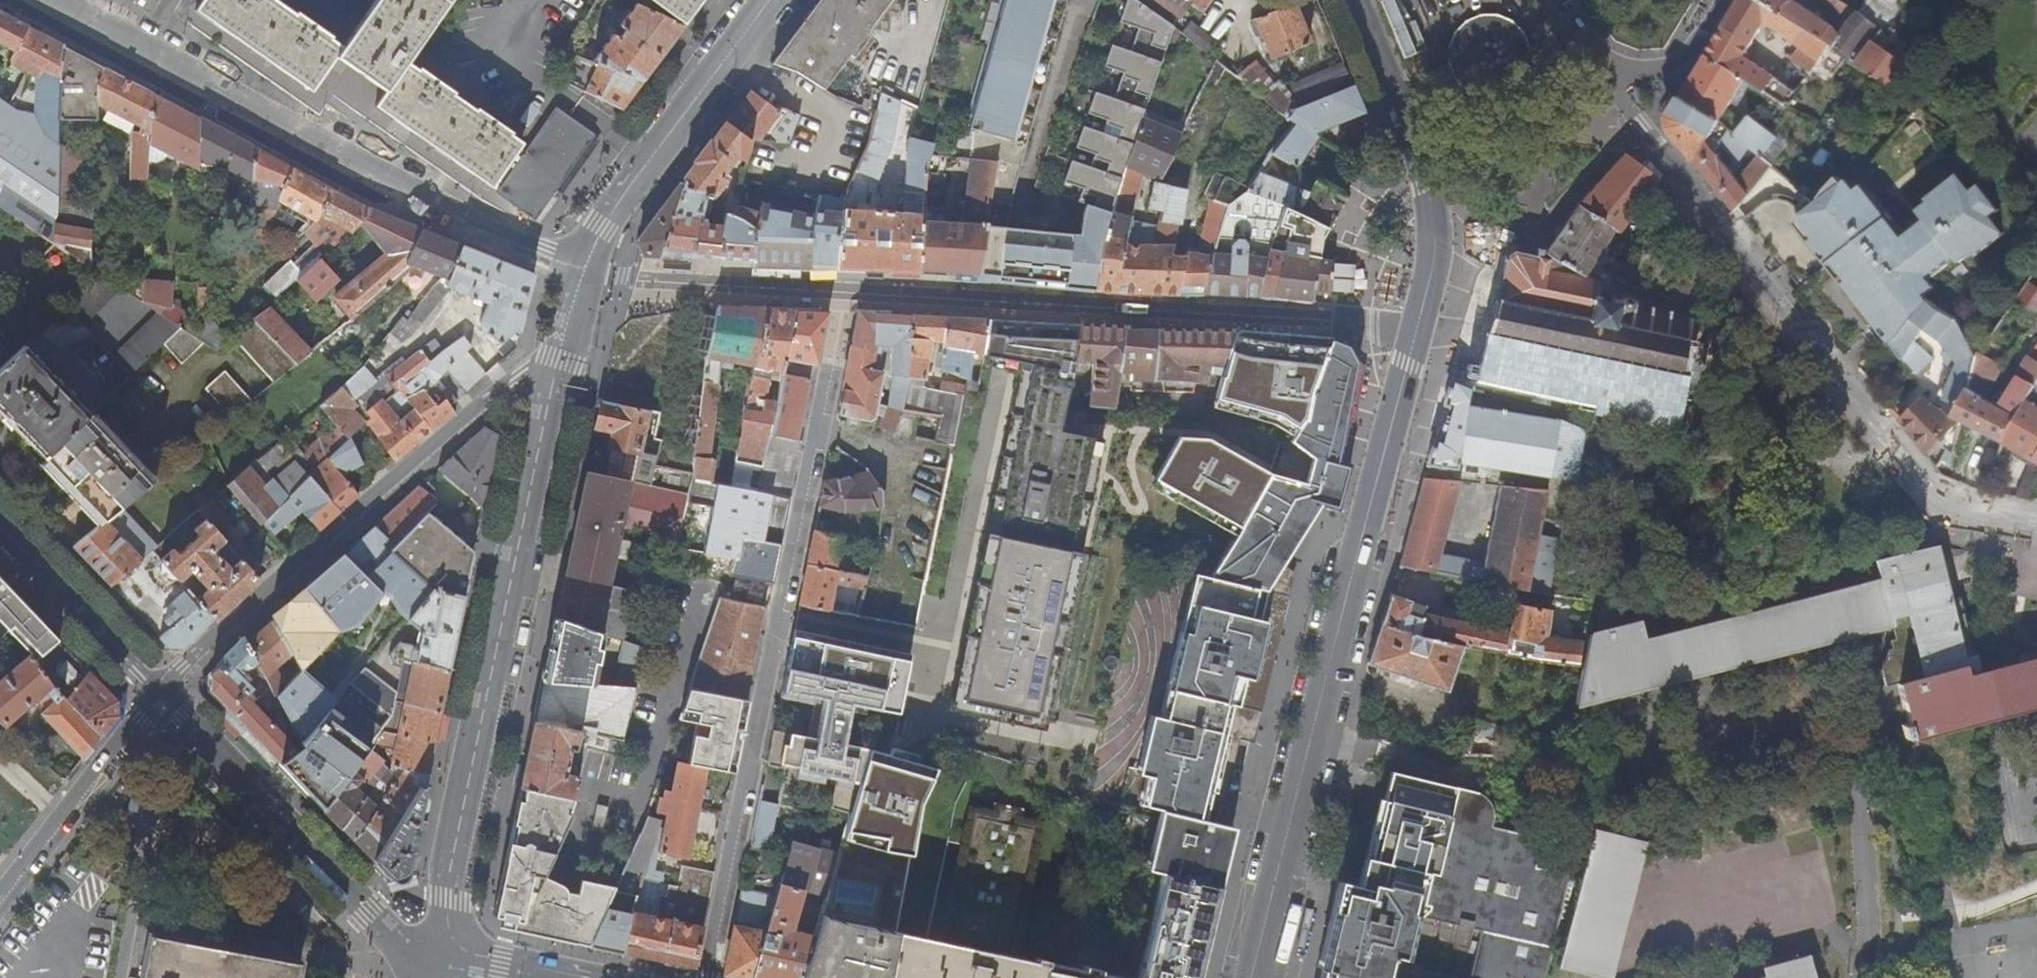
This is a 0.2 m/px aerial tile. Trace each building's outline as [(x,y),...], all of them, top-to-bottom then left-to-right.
[(376,105),(375,105),(492,187),(495,183),(501,187),(520,148),(522,143),(511,135),(512,133),(477,108),(476,110),(454,94),(455,93),(419,68),(418,69),(407,61),(449,0),(376,0),(344,47),(331,38),(333,36),(297,12),(296,13),(278,0),(203,0),(197,9),(314,90),(338,56),(386,90),(376,105)] [(684,23),(701,0),(653,0),(684,23)] [(823,6),(817,3),(772,64),(795,71),(824,88),(891,0),(826,0),(823,6)] [(1069,0),(1006,0),(969,128),(974,130),(971,158),(996,161),(977,272),(995,274),(994,279),(1003,280),(1008,280),(1054,286),(1096,290),(1112,213),(1087,204),(1084,214),(1079,235),(1006,226),(1011,204),(1018,179),(1069,0)] [(1163,62),(1175,26),(1138,0),(1128,0),(1122,21),(1138,28),(1131,51),(1163,62)] [(1209,0),(1160,0),(1181,16),(1191,2),(1201,10),(1209,0)] [(1759,0),(1740,0),(1738,3),(1723,27),(1751,43),(1760,28),(1771,27),(1800,48),(1791,61),(1811,72),(1830,45),(1759,0)] [(1834,47),(1849,58),(1876,27),(1857,13),(1837,0),(1759,0),(1830,45),(1834,47)] [(1857,13),(1867,0),(1837,0),(1857,13)] [(1857,13),(1876,27),(1877,26),(1885,32),(1906,5),(1901,1),(1899,0),(1867,0),(1857,13)] [(1309,42),(1292,2),(1251,20),(1255,29),(1260,27),(1274,57),(1309,42)] [(637,3),(600,53),(593,62),(599,64),(640,81),(661,53),(683,23),(637,3)] [(15,50),(9,61),(38,76),(41,78),(46,70),(62,78),(65,46),(0,11),(0,42),(15,50)] [(1465,23),(1455,32),(1449,45),(1448,58),(1451,72),(1458,83),(1468,92),(1481,97),(1495,97),(1508,93),(1519,85),(1527,74),(1531,61),(1530,47),(1525,35),(1516,24),(1504,17),(1491,15),(1477,16),(1465,23)] [(1184,30),(1210,52),(1219,40),(1193,18),(1184,30)] [(1744,55),(1751,43),(1723,27),(1717,37),(1706,55),(1744,79),(1765,93),(1774,79),(1744,55)] [(1873,42),(1856,64),(1896,93),(1911,71),(1873,42)] [(1131,51),(1113,45),(1106,66),(1124,73),(1116,97),(1148,108),(1163,62),(1131,51)] [(79,119),(98,119),(99,102),(99,90),(106,68),(65,46),(62,78),(60,126),(80,127),(79,119)] [(593,62),(600,53),(584,49),(581,57),(593,62)] [(565,82),(583,92),(596,68),(567,55),(560,69),(569,75),(565,82)] [(1719,121),(1744,79),(1706,55),(1691,79),(1680,97),(1719,121)] [(1217,194),(1225,180),(1225,178),(1215,173),(1221,163),(1211,155),(1210,155),(1243,81),(1236,76),(1215,59),(1185,126),(1179,141),(1173,154),(1167,165),(1158,181),(1184,188),(1184,190),(1185,190),(1178,224),(1177,224),(1171,253),(1185,255),(1186,251),(1192,252),(1193,247),(1200,248),(1212,201),(1213,201),(1217,194)] [(1255,61),(1236,76),(1243,81),(1286,116),(1291,110),(1292,109),(1255,61)] [(596,68),(583,92),(620,109),(630,95),(640,81),(599,64),(596,68)] [(1291,86),(1300,107),(1353,85),(1345,65),(1291,86)] [(132,178),(149,179),(151,142),(153,93),(106,68),(99,90),(99,102),(143,126),(141,127),(141,130),(141,143),(134,143),(132,178)] [(37,130),(59,145),(60,126),(62,78),(46,70),(41,78),(38,76),(37,130)] [(1330,127),(1365,113),(1353,85),(1300,107),(1291,110),(1313,133),(1330,127)] [(779,111),(763,99),(752,90),(728,122),(754,142),(755,139),(788,143),(799,114),(781,106),(779,111)] [(1111,135),(1136,143),(1144,120),(1145,115),(1148,108),(1116,97),(1096,91),(1089,113),(1107,119),(1103,132),(1111,135)] [(194,174),(200,177),(200,159),(200,154),(200,149),(200,119),(153,93),(151,142),(194,166),(194,174)] [(923,207),(927,168),(938,123),(916,118),(916,120),(909,143),(899,212),(878,210),(878,193),(871,192),(870,209),(865,209),(867,180),(878,184),(879,179),(877,178),(892,139),(899,101),(881,94),(880,93),(876,111),(871,133),(849,186),(847,198),(836,269),(893,270),(920,271),(920,270),(923,212),(923,207)] [(1720,140),(1727,129),(1719,121),(1680,97),(1673,109),(1668,116),(1669,127),(1706,174),(1734,210),(1741,205),(1781,173),(1772,166),(1739,138),(1732,149),(1753,169),(1737,181),(1706,142),(1711,134),(1720,140)] [(11,215),(54,243),(56,222),(57,214),(58,205),(59,149),(59,147),(59,145),(37,130),(0,105),(0,208),(11,215)] [(525,151),(520,148),(501,187),(498,192),(534,218),(593,134),(555,107),(525,151)] [(1295,165),(1316,137),(1313,133),(1291,110),(1286,116),(1296,124),(1272,152),(1295,165)] [(1161,127),(1163,123),(1145,115),(1144,120),(1161,127)] [(1750,118),(1735,135),(1739,138),(1772,166),(1786,147),(1750,118)] [(81,148),(97,148),(98,119),(79,119),(80,127),(60,126),(59,145),(59,147),(81,148)] [(253,180),(252,203),(276,208),(279,200),(294,169),(200,119),(200,149),(200,154),(200,159),(207,163),(209,163),(220,163),(235,171),(239,171),(239,179),(253,180)] [(1164,121),(1163,123),(1161,127),(1144,120),(1139,135),(1136,143),(1135,146),(1124,178),(1123,180),(1122,185),(1112,213),(1096,290),(1115,291),(1167,293),(1179,294),(1185,255),(1171,253),(1177,224),(1160,220),(1160,222),(1158,228),(1154,244),(1127,244),(1132,222),(1144,174),(1156,181),(1154,185),(1148,206),(1163,212),(1169,188),(1157,182),(1158,181),(1167,165),(1173,154),(1179,141),(1185,126),(1178,123),(1176,126),(1164,121)] [(746,155),(751,152),(754,142),(728,122),(710,145),(685,179),(639,240),(646,254),(707,257),(753,260),(756,228),(732,215),(726,212),(722,225),(701,221),(707,193),(714,194),(726,179),(721,176),(737,154),(742,155),(744,155),(746,155)] [(1091,166),(1124,178),(1136,143),(1103,132),(1084,126),(1077,147),(1095,153),(1091,166)] [(79,206),(81,148),(59,147),(59,149),(58,205),(79,206)] [(1618,233),(1659,177),(1662,173),(1657,167),(1651,161),(1646,168),(1625,153),(1601,180),(1577,206),(1618,233)] [(977,272),(996,161),(971,158),(964,209),(963,209),(960,222),(944,222),(945,208),(923,207),(923,212),(920,270),(950,271),(977,272)] [(1087,204),(1112,213),(1122,185),(1123,180),(1124,178),(1091,166),(1072,160),(1065,182),(1083,188),(1079,201),(1087,204)] [(280,200),(301,212),(311,217),(307,222),(307,226),(309,228),(317,219),(334,190),(294,169),(279,200),(280,200)] [(1309,192),(1259,172),(1247,189),(1246,191),(1285,207),(1328,227),(1347,193),(1317,177),(1309,192)] [(1741,205),(1748,214),(1761,204),(1765,202),(1769,201),(1773,200),(1777,199),(1780,199),(1783,200),(1787,200),(1790,202),(1794,203),(1805,212),(1799,218),(1881,320),(1884,324),(1888,321),(1899,335),(1932,303),(1927,296),(1937,288),(1929,278),(1956,257),(1961,265),(1974,256),(1975,258),(2005,235),(1992,218),(2000,211),(1983,190),(1975,196),(1962,180),(1932,202),(1934,205),(1921,215),(1929,225),(1906,243),(1864,189),(1858,194),(1849,184),(1845,187),(1838,179),(1818,203),(1781,173),(1741,205)] [(1217,194),(1213,201),(1227,207),(1215,249),(1214,253),(1203,295),(1215,295),(1257,297),(1265,264),(1271,249),(1285,207),(1246,191),(1247,189),(1225,180),(1217,194)] [(1184,188),(1158,181),(1157,182),(1169,188),(1163,212),(1161,219),(1160,220),(1177,224),(1178,224),(1185,190),(1184,190),(1184,188)] [(306,230),(327,253),(353,228),(371,209),(365,206),(334,190),(317,219),(309,228),(306,230)] [(836,269),(847,198),(820,193),(817,207),(816,215),(811,268),(836,269)] [(1748,214),(1851,344),(1881,320),(1799,218),(1805,212),(1794,203),(1790,202),(1787,200),(1783,200),(1780,199),(1777,199),(1773,200),(1769,201),(1765,202),(1761,204),(1748,214)] [(276,208),(271,217),(292,229),(301,212),(280,200),(276,208)] [(1186,251),(1185,255),(1179,294),(1203,295),(1214,253),(1215,249),(1227,207),(1213,201),(1212,201),(1200,248),(1193,247),(1192,252),(1186,251)] [(760,211),(736,204),(732,215),(756,228),(753,260),(753,266),(800,268),(802,234),(805,212),(762,202),(760,211)] [(271,217),(276,208),(252,203),(243,222),(262,233),(271,217)] [(95,206),(79,206),(58,205),(57,214),(56,222),(87,229),(88,221),(94,222),(95,206)] [(1618,233),(1577,206),(1564,226),(1548,251),(1547,253),(1572,266),(1583,276),(1612,230),(1618,233)] [(1328,227),(1285,207),(1271,249),(1314,258),(1314,257),(1317,258),(1322,238),(1328,227)] [(424,230),(371,209),(353,228),(365,236),(371,241),(374,245),(378,249),(383,257),(337,298),(339,301),(337,303),(351,319),(406,272),(411,267),(413,265),(407,262),(424,230)] [(816,215),(805,212),(802,234),(800,268),(806,268),(811,268),(816,215)] [(87,229),(56,222),(54,243),(55,244),(92,268),(94,222),(88,221),(87,229)] [(1154,244),(1158,228),(1132,222),(1127,244),(1154,244)] [(413,265),(443,277),(448,279),(449,279),(463,245),(424,230),(407,262),(413,265)] [(481,323),(483,334),(486,331),(499,343),(516,329),(519,330),(523,316),(531,285),(534,273),(498,259),(463,245),(449,279),(448,279),(446,284),(490,302),(481,323)] [(1668,418),(1672,406),(1680,408),(1704,385),(1708,372),(1702,370),(1708,344),(1699,342),(1702,331),(1690,329),(1691,325),(1695,326),(1696,323),(1692,322),(1693,318),(1690,318),(1689,322),(1672,318),(1673,313),(1669,312),(1668,317),(1654,314),(1655,309),(1651,308),(1650,313),(1636,310),(1637,305),(1634,304),(1632,301),(1570,271),(1572,266),(1547,253),(1548,251),(1538,248),(1536,256),(1514,251),(1505,256),(1504,260),(1505,260),(1496,298),(1493,298),(1492,302),(1494,303),(1488,330),(1486,330),(1485,334),(1487,335),(1479,368),(1478,368),(1477,371),(1478,371),(1478,372),(1481,373),(1481,372),(1543,385),(1542,389),(1547,390),(1548,385),(1578,392),(1580,386),(1614,395),(1611,406),(1668,418)] [(1265,264),(1257,297),(1266,298),(1313,302),(1314,291),(1321,292),(1330,292),(1332,261),(1317,258),(1314,257),(1314,258),(1271,249),(1265,264)] [(338,279),(320,260),(299,280),(317,299),(338,279)] [(1330,293),(1360,296),(1362,267),(1332,264),(1330,293)] [(411,267),(406,272),(411,277),(417,273),(411,267)] [(139,284),(138,298),(144,302),(144,300),(145,278),(146,270),(137,270),(137,284),(139,284)] [(85,326),(124,288),(101,273),(66,306),(85,326)] [(175,281),(145,278),(144,300),(144,302),(160,312),(178,324),(188,309),(182,305),(182,297),(174,297),(175,281)] [(2036,308),(2036,290),(2025,283),(2015,299),(2035,310),(2036,308)] [(442,296),(433,289),(408,320),(404,316),(390,334),(403,342),(414,333),(442,296)] [(1958,361),(1944,400),(1958,406),(1969,388),(1977,356),(1958,321),(1932,303),(1899,335),(1892,342),(1897,348),(1915,374),(1929,358),(1918,344),(1918,345),(1914,340),(1924,328),(1943,343),(1958,361)] [(313,352),(271,306),(255,318),(298,364),(313,352)] [(702,395),(707,360),(716,306),(621,312),(602,402),(648,412),(660,415),(655,439),(662,442),(678,448),(694,450),(702,395)] [(735,361),(752,364),(756,365),(766,309),(766,307),(741,307),(716,306),(707,360),(702,395),(694,450),(693,457),(694,475),(694,477),(712,481),(715,459),(709,458),(720,387),(718,383),(721,360),(735,361)] [(769,374),(781,376),(781,374),(784,358),(793,310),(786,310),(766,309),(756,365),(770,367),(769,374)] [(212,311),(199,310),(199,325),(199,338),(208,343),(217,349),(233,336),(213,323),(212,311)] [(784,358),(817,364),(828,311),(793,310),(784,358)] [(893,374),(888,405),(901,408),(909,376),(906,376),(910,314),(898,313),(877,312),(877,310),(858,310),(851,345),(875,348),(875,344),(891,346),(890,374),(893,374)] [(106,380),(116,390),(165,344),(183,327),(178,324),(160,312),(114,355),(122,364),(106,380)] [(930,407),(934,389),(935,387),(929,383),(930,377),(924,376),(931,341),(941,343),(938,367),(969,379),(972,353),(978,353),(978,358),(983,359),(984,352),(983,352),(988,318),(950,316),(910,314),(906,376),(909,376),(901,408),(940,416),(936,439),(953,443),(959,413),(930,407)] [(234,336),(275,382),(298,364),(255,318),(234,336)] [(1013,320),(988,318),(983,352),(984,352),(983,359),(981,372),(1012,375),(947,706),(1050,727),(1101,439),(1063,432),(1075,359),(1079,323),(1013,320)] [(191,319),(184,328),(199,338),(199,325),(191,319)] [(1091,391),(1115,395),(1119,371),(1127,326),(1079,323),(1075,359),(1094,362),(1091,391)] [(1210,371),(1223,373),(1234,331),(1221,331),(1212,330),(1127,326),(1119,371),(1132,373),(1131,376),(1175,382),(1176,381),(1194,383),(1200,362),(1211,365),(1210,371)] [(183,365),(208,343),(199,338),(184,328),(183,327),(165,344),(183,365)] [(1275,403),(1302,424),(1309,392),(1326,341),(1309,340),(1234,331),(1223,373),(1218,392),(1275,403)] [(380,382),(365,365),(363,366),(322,405),(335,420),(350,437),(365,424),(359,417),(351,408),(357,402),(364,411),(365,411),(367,412),(382,399),(419,441),(431,430),(428,426),(409,397),(432,385),(465,351),(472,344),(466,335),(444,350),(435,339),(380,382)] [(1290,440),(1310,457),(1324,461),(1348,365),(1345,351),(1327,342),(1326,341),(1309,392),(1302,424),(1290,440)] [(26,345),(0,369),(0,411),(45,457),(88,416),(92,413),(26,345)] [(896,429),(901,408),(888,405),(882,403),(877,402),(883,371),(872,368),(875,348),(851,345),(838,413),(869,420),(874,416),(876,409),(884,411),(881,425),(896,429)] [(2036,384),(2036,348),(2019,377),(2006,396),(1999,392),(1993,401),(1985,397),(2002,366),(1980,351),(1977,356),(1969,388),(1958,406),(1953,415),(1960,419),(1962,420),(2002,443),(2036,384)] [(485,374),(465,351),(432,385),(409,397),(428,426),(451,405),(485,374)] [(715,459),(712,481),(731,484),(741,427),(750,374),(752,364),(735,361),(721,360),(718,383),(720,387),(709,458),(715,459)] [(750,374),(769,377),(769,374),(770,367),(756,365),(752,364),(750,374)] [(207,389),(233,417),(254,400),(227,371),(207,389)] [(765,399),(769,377),(750,374),(741,427),(731,484),(747,487),(750,488),(754,463),(764,465),(767,451),(770,434),(776,401),(765,399)] [(797,440),(809,379),(781,374),(781,376),(776,401),(770,434),(767,451),(764,465),(759,489),(791,495),(798,457),(801,441),(797,440)] [(781,376),(769,374),(769,377),(765,399),(776,401),(781,376)] [(940,391),(962,395),(964,386),(942,382),(940,391)] [(1471,387),(1451,382),(1445,403),(1450,405),(1441,440),(1435,438),(1428,463),(1455,467),(1456,461),(1577,481),(1585,430),(1558,418),(1558,422),(1467,406),(1471,387)] [(2002,443),(2007,446),(2036,462),(2036,459),(2036,384),(2002,443)] [(962,395),(940,391),(934,389),(930,407),(959,413),(962,395)] [(1937,442),(1949,453),(1954,457),(1962,420),(1960,419),(1955,424),(1924,398),(1901,420),(1926,453),(1937,442)] [(367,412),(372,418),(368,421),(380,440),(394,463),(419,441),(382,399),(367,412)] [(359,417),(365,411),(364,411),(357,402),(351,408),(359,417)] [(614,431),(605,475),(690,494),(694,477),(694,475),(656,467),(658,457),(639,452),(648,412),(602,402),(596,427),(614,431)] [(367,412),(365,411),(359,417),(365,424),(368,421),(372,418),(367,412)] [(639,452),(658,457),(662,442),(655,439),(660,415),(648,412),(639,452)] [(151,483),(88,416),(45,457),(44,458),(104,522),(107,520),(151,483)] [(301,512),(319,530),(359,493),(328,457),(350,437),(335,420),(305,450),(290,432),(257,460),(280,489),(287,498),(274,511),(263,521),(267,526),(275,535),(301,512)] [(486,428),(439,470),(482,506),(485,493),(498,434),(486,428)] [(678,448),(662,442),(658,457),(656,467),(694,475),(693,457),(694,450),(678,448)] [(1937,442),(1926,453),(1938,468),(1945,458),(1949,453),(1937,442)] [(1270,473),(1273,466),(1203,445),(1188,449),(1174,482),(1247,511),(1270,473)] [(2036,462),(2007,446),(2005,451),(2033,467),(2017,497),(2029,499),(2036,483),(2036,463),(2036,462)] [(1304,482),(1318,486),(1324,461),(1310,457),(1304,482)] [(754,463),(750,488),(759,489),(764,465),(754,463)] [(261,522),(263,521),(274,511),(287,498),(280,489),(272,496),(248,467),(228,484),(261,522)] [(619,525),(678,538),(690,494),(605,475),(587,471),(576,525),(566,575),(633,590),(663,596),(668,577),(611,564),(613,558),(617,539),(619,525)] [(868,471),(824,480),(820,504),(847,510),(882,508),(882,491),(868,471)] [(1304,482),(1270,473),(1247,511),(1233,535),(1214,570),(1213,576),(1266,589),(1281,564),(1310,518),(1318,486),(1304,482)] [(765,540),(781,543),(786,520),(791,495),(759,489),(750,488),(747,487),(731,484),(712,481),(694,477),(690,494),(678,538),(676,547),(710,553),(719,511),(742,516),(742,512),(756,514),(769,517),(767,527),(765,540)] [(1461,481),(1424,477),(1400,565),(1436,571),(1440,554),(1461,481)] [(1484,563),(1481,580),(1528,589),(1549,593),(1560,539),(1539,534),(1548,489),(1500,485),(1484,563)] [(366,575),(389,552),(428,512),(437,501),(420,486),(346,553),(366,575)] [(229,520),(211,499),(199,509),(207,519),(217,530),(229,520)] [(911,533),(933,540),(939,513),(918,503),(911,533)] [(466,584),(473,550),(470,547),(459,538),(428,512),(389,552),(403,563),(432,587),(464,594),(466,584)] [(754,524),(767,527),(769,517),(756,514),(754,524)] [(174,547),(162,558),(215,618),(234,601),(259,578),(242,558),(231,568),(215,550),(226,540),(217,530),(207,519),(195,529),(200,535),(179,553),(174,547)] [(143,558),(107,520),(104,522),(74,546),(111,586),(114,583),(143,558)] [(245,544),(268,570),(289,552),(275,535),(267,526),(245,544)] [(459,538),(470,547),(473,532),(467,527),(459,538)] [(834,570),(842,536),(815,530),(808,564),(834,570)] [(617,539),(613,558),(628,561),(631,542),(617,539)] [(1892,625),(1895,641),(1891,641),(1893,650),(1888,651),(1882,670),(1887,687),(1899,684),(1903,701),(1909,723),(1903,725),(1907,738),(1912,736),(1913,738),(1981,720),(1982,726),(1990,725),(1989,718),(2036,706),(2036,658),(1978,673),(1960,597),(1949,599),(1936,545),(1876,560),(1881,579),(1892,625)] [(162,558),(154,549),(143,558),(114,583),(149,620),(146,622),(162,638),(163,639),(169,645),(184,646),(215,618),(162,558)] [(344,552),(304,587),(338,630),(355,623),(379,588),(387,595),(400,610),(407,616),(432,587),(403,563),(389,552),(366,575),(346,553),(344,552)] [(1440,554),(1436,571),(1481,580),(1484,563),(1440,554)] [(775,572),(732,561),(720,598),(763,607),(768,608),(775,572)] [(836,580),(865,587),(868,577),(834,570),(808,564),(800,603),(830,609),(836,580)] [(1293,571),(1281,564),(1266,589),(1288,594),(1293,571)] [(1144,805),(1158,809),(1159,808),(1205,819),(1212,791),(1221,793),(1228,765),(1211,761),(1215,746),(1222,748),(1225,733),(1235,735),(1247,686),(1253,687),(1268,620),(1259,618),(1265,589),(1266,589),(1213,576),(1214,570),(1210,576),(1201,574),(1187,631),(1181,630),(1167,688),(1170,689),(1163,717),(1152,715),(1138,773),(1151,776),(1144,805)] [(630,606),(633,590),(566,575),(562,591),(557,616),(568,620),(604,633),(622,640),(630,606)] [(1892,625),(1881,579),(1643,640),(1638,622),(1589,635),(1575,704),(1892,625)] [(111,586),(113,588),(146,622),(149,620),(114,583),(111,586)] [(14,592),(7,585),(0,592),(0,606),(14,592)] [(338,630),(304,587),(271,617),(273,621),(292,655),(295,661),(300,671),(301,670),(303,669),(338,630)] [(399,642),(388,639),(350,685),(393,717),(402,672),(404,660),(414,662),(449,668),(457,630),(464,594),(432,587),(407,616),(406,618),(422,631),(419,646),(402,642),(399,642)] [(146,622),(113,588),(107,594),(156,645),(162,638),(146,622)] [(355,623),(338,630),(357,625),(380,592),(385,596),(398,612),(406,618),(407,616),(400,610),(387,595),(379,588),(355,623)] [(1247,686),(1235,735),(1235,736),(1254,741),(1288,594),(1266,589),(1265,589),(1259,618),(1268,620),(1253,687),(1247,686)] [(633,590),(630,606),(658,614),(663,596),(633,590)] [(14,592),(0,606),(0,641),(6,635),(31,659),(0,685),(0,727),(6,732),(37,701),(45,693),(53,687),(51,686),(38,665),(37,662),(38,661),(43,657),(60,640),(14,592)] [(1426,605),(1391,594),(1381,622),(1462,646),(1509,656),(1559,663),(1578,666),(1581,642),(1545,636),(1551,609),(1514,603),(1509,632),(1423,614),(1426,605)] [(744,698),(763,607),(720,598),(691,687),(744,698)] [(850,606),(848,613),(855,615),(857,608),(850,606)] [(593,684),(604,633),(568,620),(557,616),(547,663),(543,679),(593,684)] [(286,687),(280,676),(276,669),(292,655),(273,621),(247,642),(265,677),(270,686),(276,698),(286,687)] [(1447,690),(1462,646),(1381,622),(1367,662),(1447,690)] [(254,687),(265,677),(247,642),(245,638),(218,664),(220,666),(211,675),(212,691),(279,761),(301,746),(299,742),(276,698),(270,686),(253,701),(252,700),(255,697),(251,693),(253,692),(255,694),(258,691),(254,687)] [(53,687),(103,736),(117,717),(117,700),(60,640),(43,657),(38,661),(37,662),(38,665),(51,686),(53,687)] [(624,640),(613,686),(638,688),(649,649),(624,640)] [(890,660),(793,640),(787,666),(884,687),(890,660)] [(280,676),(286,687),(300,671),(295,661),(280,676)] [(398,745),(394,766),(402,768),(428,773),(431,756),(437,728),(441,706),(449,668),(414,662),(412,674),(402,672),(393,717),(375,741),(398,745)] [(884,687),(787,666),(783,689),(816,696),(808,736),(775,729),(773,738),(771,751),(776,752),(774,763),(768,762),(768,765),(786,770),(786,766),(797,768),(797,772),(825,778),(836,780),(831,808),(850,814),(867,754),(869,748),(843,743),(851,703),(879,709),(884,687)] [(303,669),(301,670),(315,687),(325,693),(336,702),(337,700),(327,691),(317,685),(303,669)] [(315,687),(301,670),(300,671),(286,687),(276,698),(299,742),(310,733),(314,728),(324,716),(331,708),(336,702),(325,693),(315,687)] [(536,714),(535,722),(581,732),(625,740),(638,688),(613,686),(593,684),(543,679),(536,714)] [(103,736),(53,687),(45,693),(55,703),(46,712),(42,716),(83,761),(103,736)] [(744,698),(691,687),(681,718),(697,721),(689,763),(706,766),(731,772),(738,733),(742,733),(749,699),(744,698)] [(55,703),(45,693),(37,701),(46,712),(55,703)] [(373,744),(348,726),(351,723),(331,708),(324,716),(314,728),(310,733),(299,742),(301,746),(279,761),(283,766),(324,809),(369,750),(373,744)] [(1459,730),(1455,752),(1476,756),(1494,758),(1495,756),(1497,742),(1490,739),(1494,725),(1471,718),(1466,732),(1459,730)] [(578,745),(588,749),(620,757),(625,740),(581,732),(535,722),(528,755),(522,786),(572,796),(579,776),(565,774),(569,750),(574,751),(577,748),(578,745)] [(1211,761),(1228,765),(1235,736),(1235,735),(1225,733),(1222,748),(1215,746),(1211,761)] [(400,780),(393,789),(378,808),(362,791),(373,773),(381,761),(382,760),(369,750),(324,809),(373,860),(421,787),(425,788),(426,780),(428,773),(402,768),(396,776),(400,780)] [(815,936),(801,977),(888,977),(897,934),(927,788),(940,760),(867,754),(839,853),(826,896),(815,936)] [(400,780),(396,776),(384,764),(381,761),(373,773),(393,789),(400,780)] [(687,857),(706,766),(689,763),(679,762),(672,791),(666,789),(665,793),(660,792),(659,797),(661,798),(658,811),(668,813),(665,828),(661,851),(687,857)] [(384,764),(396,776),(402,768),(394,766),(384,764)] [(1335,897),(1339,899),(1333,926),(1328,925),(1318,967),(1322,969),(1320,977),(1545,977),(1570,874),(1536,869),(1543,840),(1493,827),(1494,820),(1495,814),(1494,809),(1493,805),(1489,797),(1481,793),(1390,772),(1388,779),(1394,780),(1386,816),(1380,815),(1370,859),(1364,858),(1358,886),(1338,882),(1335,897)] [(1394,780),(1388,779),(1380,815),(1386,816),(1394,780)] [(572,796),(522,786),(520,793),(519,799),(495,914),(504,928),(591,946),(617,888),(582,878),(579,892),(574,891),(573,893),(568,892),(567,887),(563,880),(554,875),(564,827),(562,826),(572,796)] [(407,874),(425,788),(421,787),(373,860),(391,879),(407,874)] [(1212,791),(1205,819),(1214,821),(1221,793),(1212,791)] [(120,827),(147,837),(158,806),(131,797),(120,827)] [(751,847),(769,851),(779,805),(760,802),(751,847)] [(609,806),(598,803),(592,828),(604,831),(609,806)] [(1047,965),(1014,958),(1044,823),(1021,818),(1023,809),(993,803),(991,812),(971,807),(940,943),(917,938),(897,934),(888,977),(1042,977),(1047,965)] [(1146,948),(1138,977),(1198,977),(1223,870),(1228,845),(1233,827),(1214,823),(1204,820),(1205,819),(1159,808),(1158,809),(1162,810),(1148,870),(1163,874),(1146,948)] [(662,820),(648,816),(626,867),(646,874),(660,827),(662,820)] [(667,895),(669,884),(662,882),(664,872),(656,870),(661,851),(665,828),(660,827),(646,874),(644,879),(655,882),(646,914),(656,917),(661,894),(667,895)] [(1610,977),(1644,842),(1592,830),(1557,963),(1610,977)] [(782,883),(805,890),(826,896),(839,853),(794,840),(782,883)] [(679,886),(669,884),(667,895),(661,894),(656,917),(646,914),(655,882),(644,879),(641,890),(634,912),(622,952),(696,968),(714,878),(711,874),(711,872),(683,865),(679,886)] [(631,887),(641,890),(644,879),(646,874),(626,867),(617,888),(591,946),(622,952),(634,912),(621,909),(631,887)] [(781,883),(777,895),(754,977),(801,977),(815,936),(793,929),(805,890),(782,883),(781,883)] [(743,887),(726,974),(747,977),(754,977),(777,895),(743,887)] [(1335,897),(1328,925),(1333,926),(1339,899),(1335,897)] [(300,962),(242,952),(149,935),(141,977),(297,977),(300,962)] [(1808,957),(1765,968),(1767,977),(1764,977),(1814,977),(1808,957)] [(1047,965),(1042,977),(1112,977),(1047,965)]
